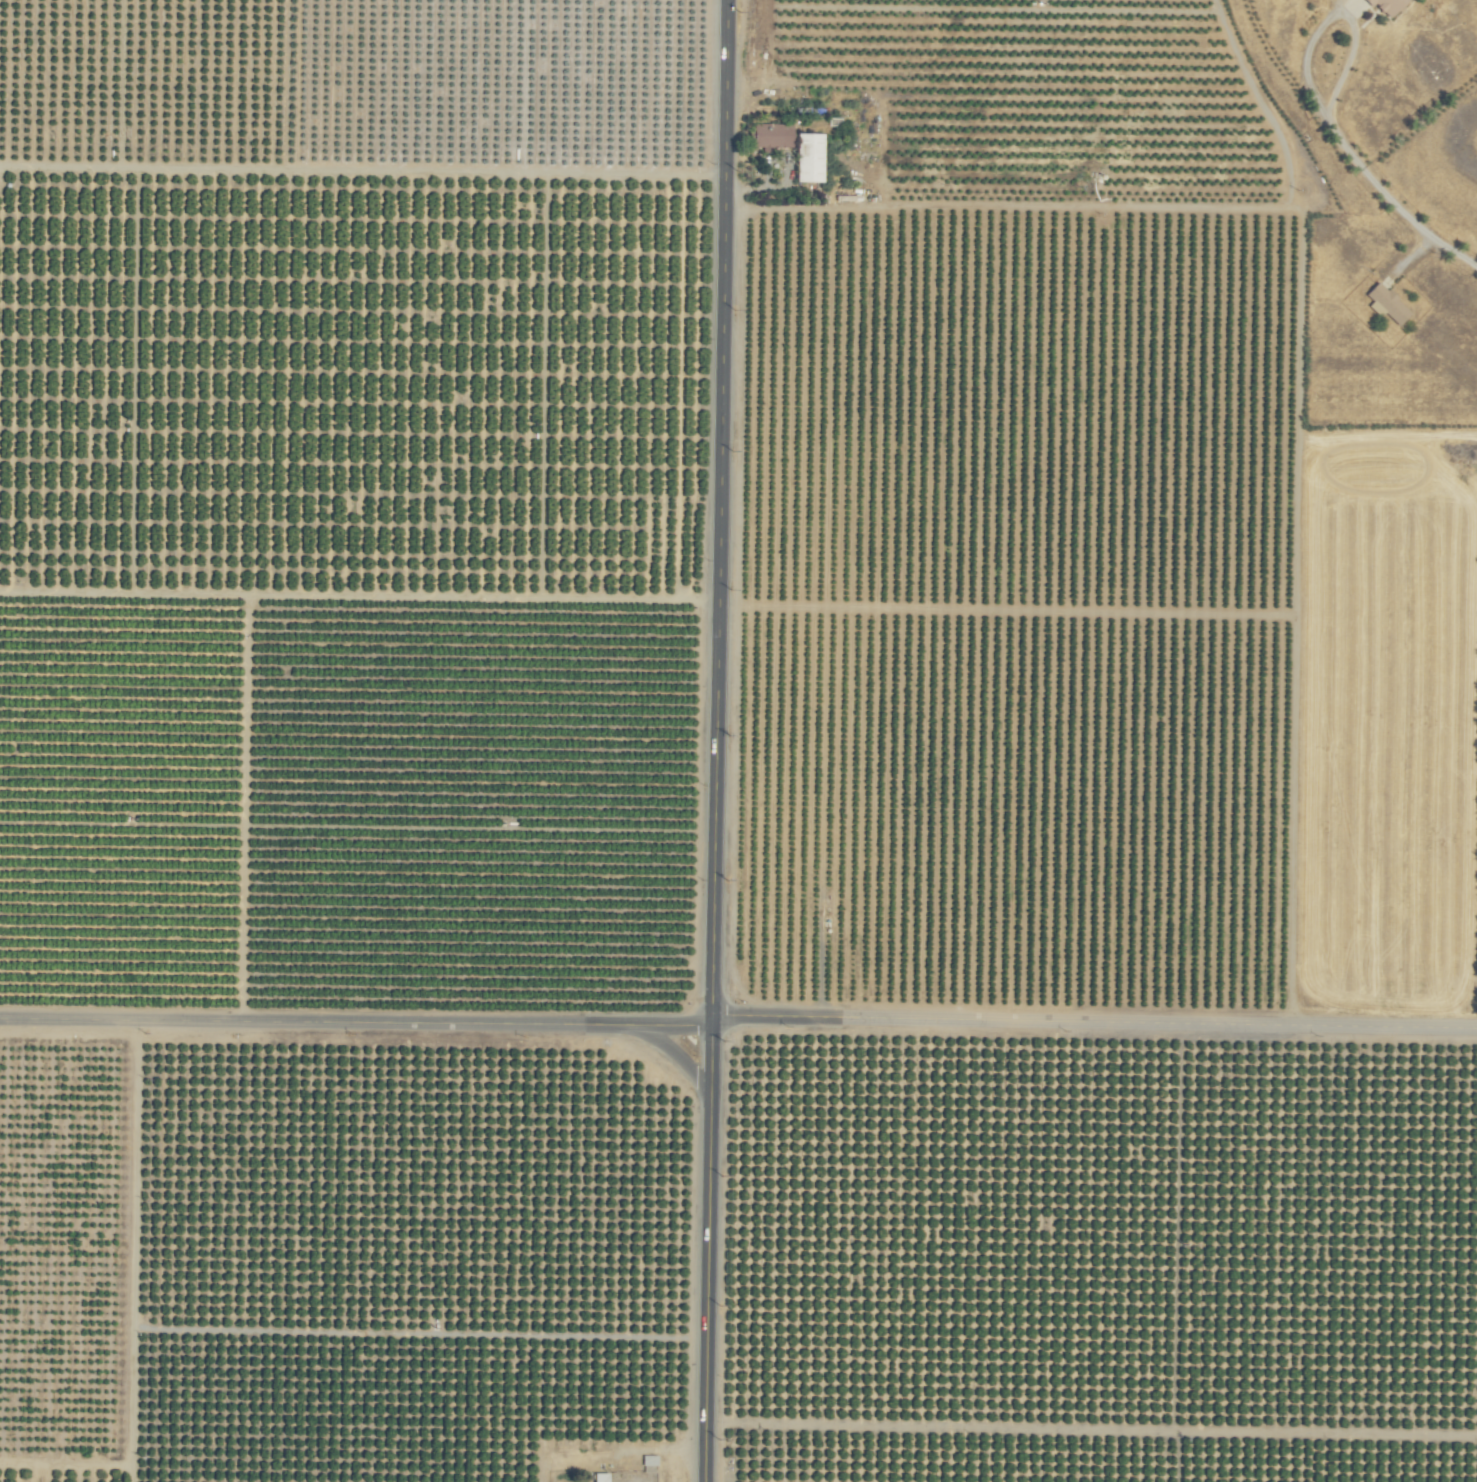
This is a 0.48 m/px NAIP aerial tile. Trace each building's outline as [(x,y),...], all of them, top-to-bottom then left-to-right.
[(1387,20),(1411,0),(1370,0),(1387,20)] [(755,148),(763,148),(763,149),(794,150),(795,125),(755,124),(755,148)] [(798,182),(825,182),(825,133),(799,133),(798,182)] [(1386,313),(1400,326),(1413,312),(1380,281),(1364,298),(1383,316),(1386,313)] [(658,1456),(643,1456),(643,1466),(658,1466),(658,1456)]
